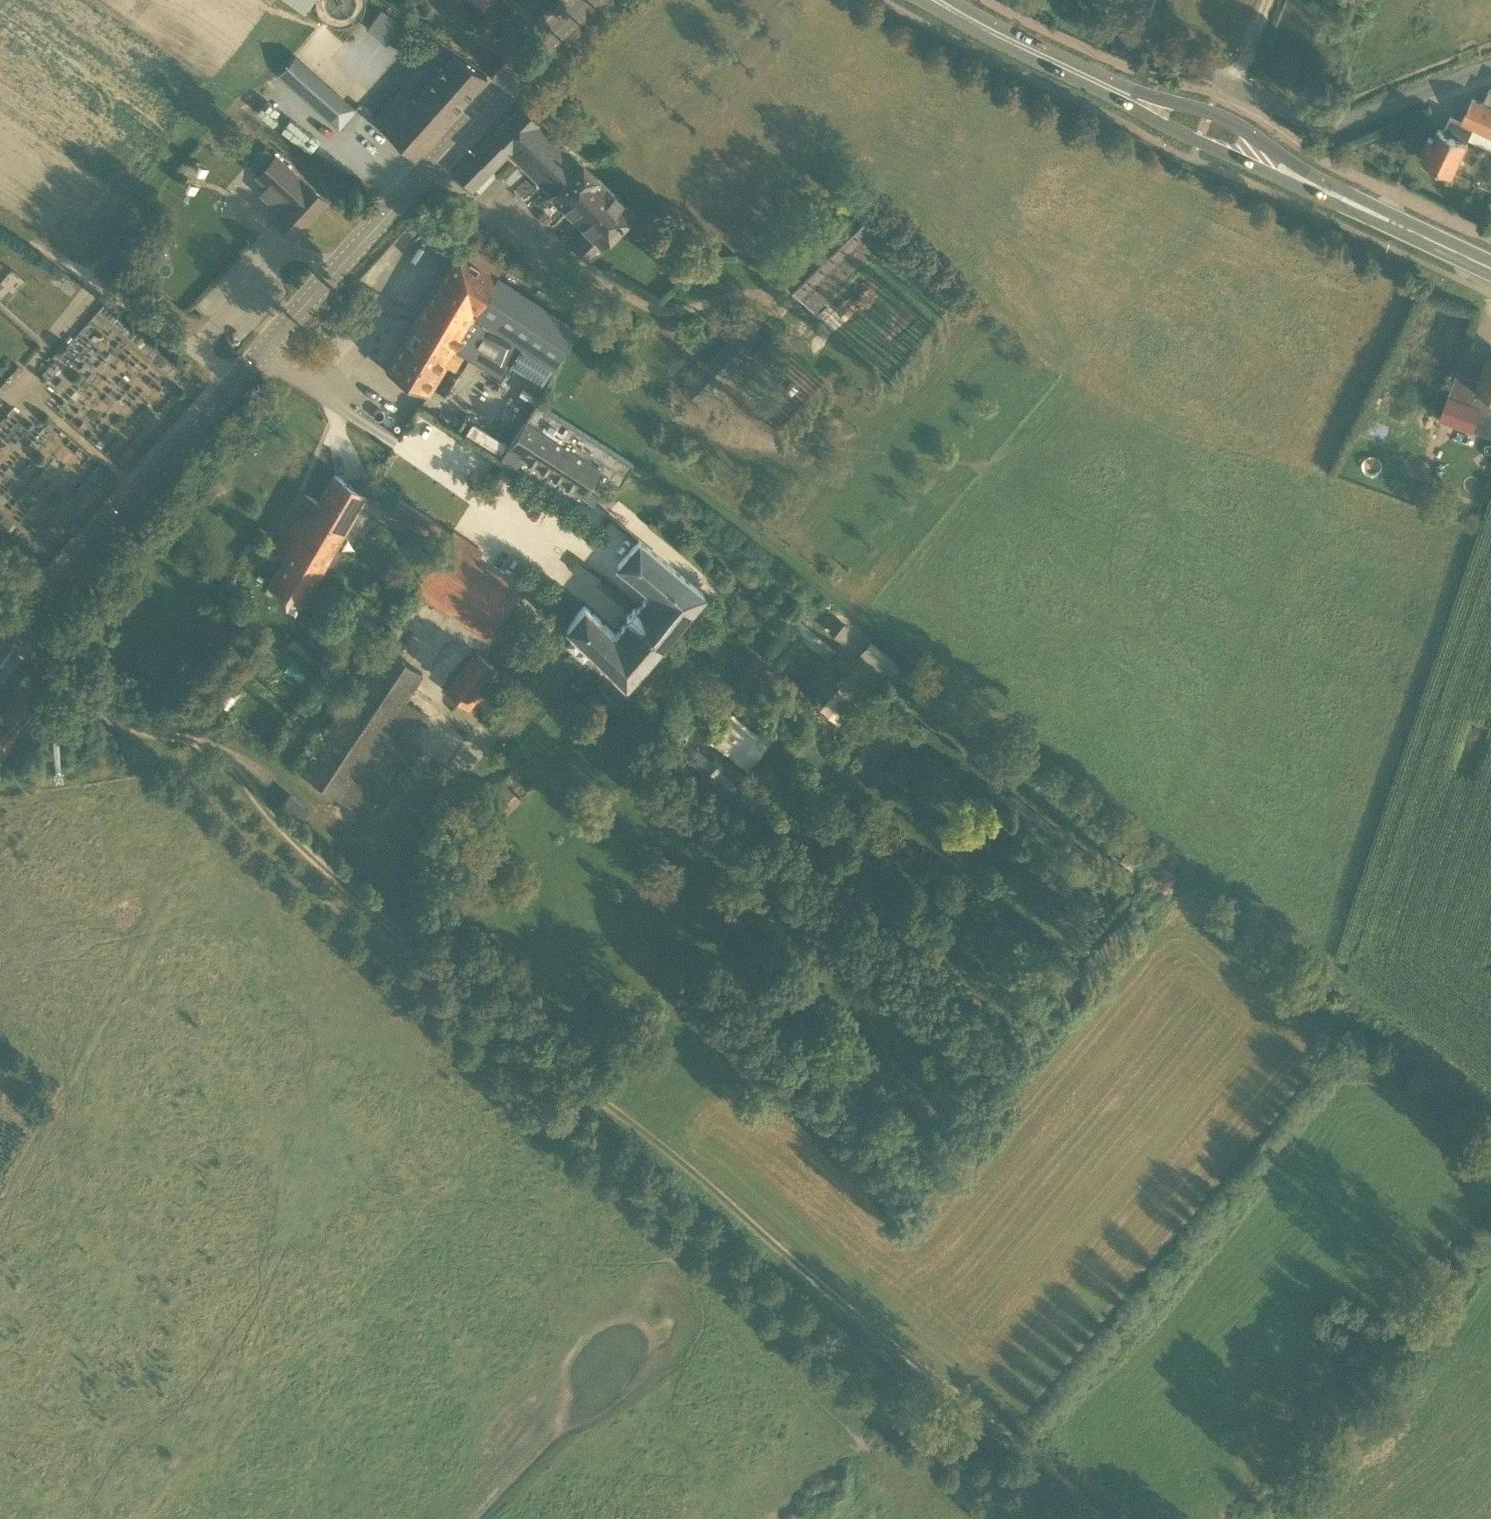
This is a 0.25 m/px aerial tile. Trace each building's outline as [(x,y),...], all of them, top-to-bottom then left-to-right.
[(385,40),(400,21),(381,7),(366,26),(385,40)] [(416,157),(487,77),(454,53),(414,99),(402,88),(373,120),(416,157)] [(339,127),(355,109),(296,56),(280,74),(339,127)] [(1452,173),(1453,173),(1461,155),(1468,158),(1474,146),(1467,143),(1470,138),(1474,128),(1490,137),(1490,88),(1483,102),(1473,98),(1462,121),(1451,116),(1444,130),(1439,128),(1434,138),(1429,136),(1424,147),(1429,150),(1424,160),(1439,167),(1438,169),(1442,174),(1451,174),(1452,173)] [(310,128),(271,101),(260,116),(299,143),(310,128)] [(539,121),(521,104),(454,172),(472,190),(501,160),(509,151),(520,162),(550,131),(539,121)] [(587,228),(617,197),(550,131),(520,162),(587,228)] [(286,165),(275,155),(259,173),(257,175),(268,184),(274,178),(286,165)] [(305,182),(286,165),(274,178),(294,196),(275,218),(294,236),(327,200),(306,181),(305,182)] [(1480,183),(1490,188),(1490,178),(1484,175),(1480,183)] [(813,308),(893,234),(857,195),(778,270),(813,308)] [(588,259),(632,212),(617,197),(587,228),(570,245),(588,259)] [(553,367),(577,327),(495,274),(456,252),(386,371),(428,395),(453,347),(502,377),(522,343),(537,353),(536,356),(553,367)] [(363,306),(375,291),(357,281),(347,291),(363,306)] [(702,404),(773,333),(753,314),(683,386),(702,404)] [(1489,355),(1471,403),(1448,395),(1440,418),(1474,431),(1474,430),(1483,408),(1490,412),(1490,356),(1489,355)] [(631,462),(611,448),(538,399),(500,460),(513,468),(521,456),(582,494),(591,480),(597,483),(601,477),(616,486),(631,462)] [(301,604),(368,495),(335,473),(319,500),(305,493),(272,549),(286,557),(269,585),(301,604)] [(388,512),(426,535),(429,529),(441,536),(442,535),(447,538),(451,531),(396,498),(388,512)] [(663,637),(702,592),(639,538),(618,563),(650,590),(636,607),(634,605),(630,609),(627,613),(629,616),(616,633),(584,603),(566,626),(625,681),(663,637)] [(487,631),(488,628),(496,616),(512,590),(444,544),(424,574),(417,586),(487,631)] [(365,814),(409,747),(422,729),(431,715),(406,698),(423,672),(380,643),(297,768),(365,814)] [(864,650),(844,676),(867,694),(887,668),(864,650)] [(469,709),(499,670),(476,652),(445,691),(469,709)] [(254,665),(249,672),(259,677),(263,670),(254,665)] [(42,720),(37,716),(45,706),(25,689),(0,718),(0,748),(5,752),(30,724),(35,728),(42,720)] [(485,801),(503,817),(522,796),(504,781),(485,801)]
